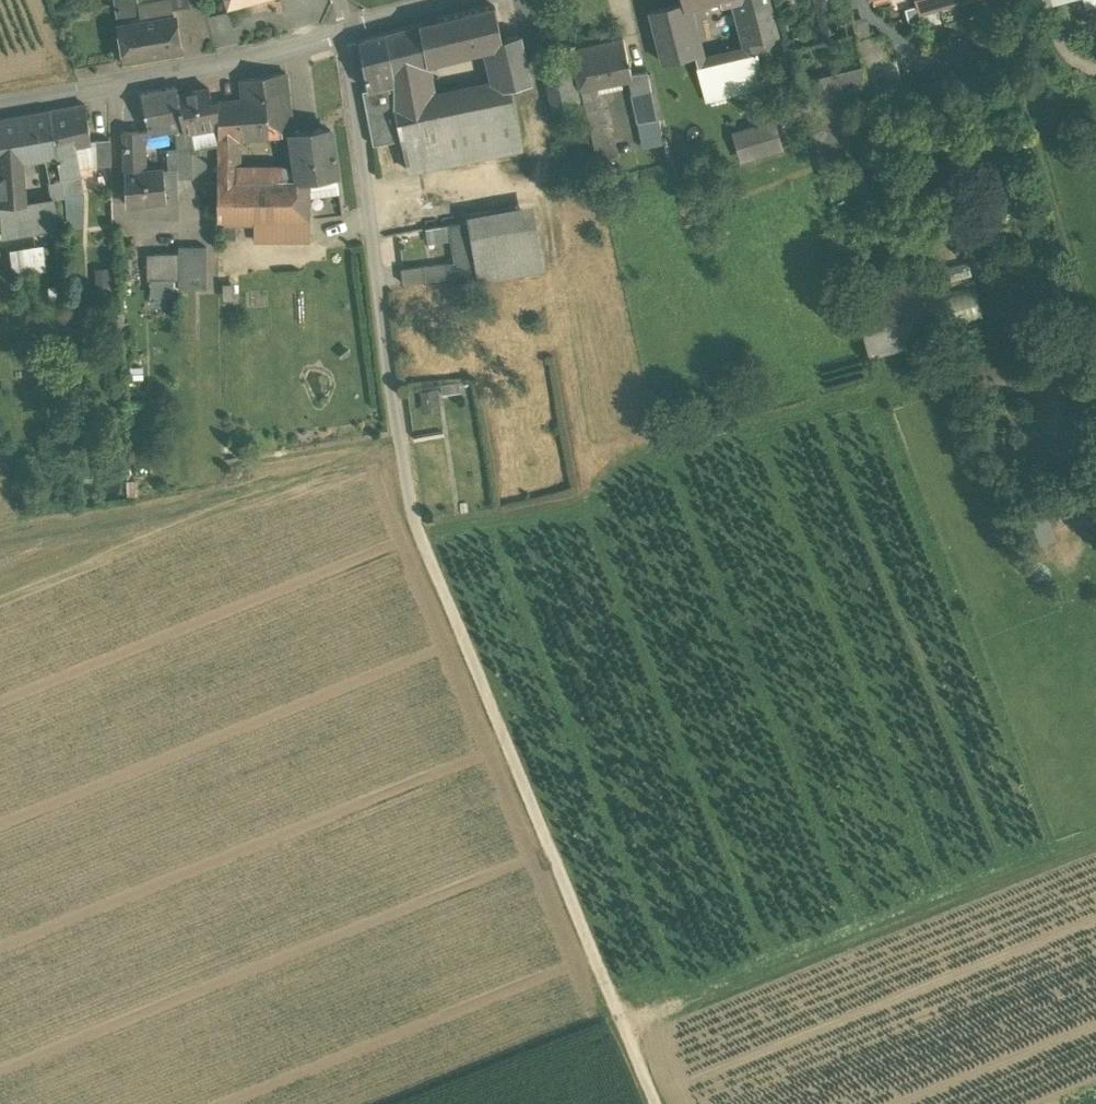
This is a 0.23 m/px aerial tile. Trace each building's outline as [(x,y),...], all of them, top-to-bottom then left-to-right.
[(75,9),(91,7),(90,0),(74,0),(75,9)] [(119,25),(173,15),(172,8),(190,6),(189,0),(114,0),(119,25)] [(749,44),(777,37),(767,0),(738,0),(749,44)] [(780,18),(794,15),(790,0),(775,0),(780,18)] [(825,17),(832,15),(831,12),(847,7),(845,0),(821,0),(825,17)] [(920,9),(938,4),(956,0),(918,0),(920,9)] [(938,4),(943,21),(965,16),(961,0),(956,0),(938,4)] [(681,4),(649,11),(663,65),(696,56),(684,6),(682,6),(681,4)] [(938,4),(920,9),(925,26),(943,21),(938,4)] [(493,8),(421,26),(428,61),(488,46),(502,42),(502,40),(493,8)] [(173,15),(119,25),(125,60),(180,51),(174,15),(173,15)] [(421,26),(385,36),(392,70),(423,62),(428,61),(421,26)] [(385,36),(359,42),(369,90),(396,85),(396,73),(393,73),(392,70),(385,36)] [(519,36),(502,40),(502,42),(488,46),(499,89),(500,92),(511,89),(531,84),(519,36)] [(777,37),(749,44),(751,54),(755,53),(756,56),(780,50),(777,37)] [(623,41),(572,53),(581,90),(598,85),(631,76),(623,41)] [(751,54),(698,67),(703,88),(760,74),(756,56),(755,53),(751,54)] [(888,60),(863,67),(873,106),(904,98),(893,59),(888,60)] [(423,62),(392,70),(393,73),(396,73),(396,85),(396,92),(428,85),(423,62)] [(863,67),(808,82),(819,121),(839,116),(859,110),(873,106),(863,67)] [(570,68),(545,73),(555,121),(581,115),(570,68)] [(286,74),(242,81),(243,101),(244,115),(262,114),(264,133),(293,130),(286,74)] [(646,74),(631,76),(639,110),(654,107),(646,74)] [(396,85),(369,90),(372,105),(365,107),(374,145),(401,139),(396,107),(396,92),(396,85)] [(466,96),(432,103),(428,85),(396,92),(396,107),(401,139),(407,171),(477,157),(466,96)] [(598,85),(581,90),(587,119),(605,115),(598,85)] [(210,88),(178,94),(183,126),(184,132),(191,130),(219,125),(219,103),(219,101),(212,102),(210,88)] [(177,89),(142,95),(149,131),(178,127),(183,126),(178,94),(177,89)] [(500,92),(499,89),(466,96),(477,157),(521,148),(511,89),(500,92)] [(243,101),(219,103),(219,125),(218,141),(239,140),(264,138),(264,133),(262,114),(244,115),(243,101)] [(86,104),(49,110),(56,149),(74,145),(91,142),(86,104)] [(654,107),(639,110),(642,123),(657,119),(654,107)] [(0,121),(0,159),(14,156),(14,162),(18,161),(49,155),(49,154),(48,150),(56,149),(49,110),(0,121)] [(605,115),(587,119),(591,135),(608,131),(605,115)] [(819,121),(808,124),(824,181),(855,173),(839,116),(819,121)] [(663,144),(657,119),(642,123),(647,147),(663,144)] [(733,132),(741,162),(781,151),(773,121),(733,132)] [(179,133),(176,133),(176,150),(177,170),(178,170),(178,179),(193,177),(191,130),(184,132),(179,133)] [(331,131),(292,136),(298,181),(309,180),(337,176),(331,131)] [(615,159),(608,131),(591,135),(598,163),(615,159)] [(134,132),(125,133),(126,174),(141,173),(142,145),(134,132)] [(111,140),(96,140),(97,166),(112,165),(111,140)] [(239,140),(218,141),(218,182),(237,182),(239,140)] [(74,145),(56,149),(57,152),(65,196),(84,193),(74,145)] [(176,150),(166,151),(168,171),(177,170),(176,150)] [(57,152),(49,154),(49,155),(55,197),(65,196),(57,152)] [(0,159),(0,197),(1,207),(26,202),(23,173),(20,174),(18,161),(14,162),(14,156),(0,159)] [(141,173),(126,174),(126,203),(178,199),(178,179),(178,170),(177,170),(168,171),(141,173)] [(337,176),(309,180),(309,182),(309,199),(340,195),(337,176)] [(237,182),(218,182),(217,220),(267,221),(310,222),(309,199),(309,182),(237,182)] [(26,202),(1,207),(4,238),(57,228),(52,198),(26,202)] [(532,205),(466,215),(467,222),(478,280),(543,269),(532,205)] [(310,222),(267,221),(267,241),(310,240),(310,222)] [(467,222),(449,225),(452,241),(456,263),(458,278),(459,283),(478,280),(467,222)] [(449,225),(426,228),(428,244),(452,241),(449,225)] [(45,242),(11,246),(15,274),(48,270),(45,242)] [(206,248),(178,248),(178,254),(178,280),(178,289),(206,289),(206,248)] [(178,254),(147,254),(147,280),(178,280),(178,254)] [(456,263),(402,270),(403,284),(429,280),(430,281),(458,278),(456,263)] [(924,283),(855,301),(868,354),(938,336),(924,283)] [(985,316),(977,287),(929,301),(937,329),(985,316)]
